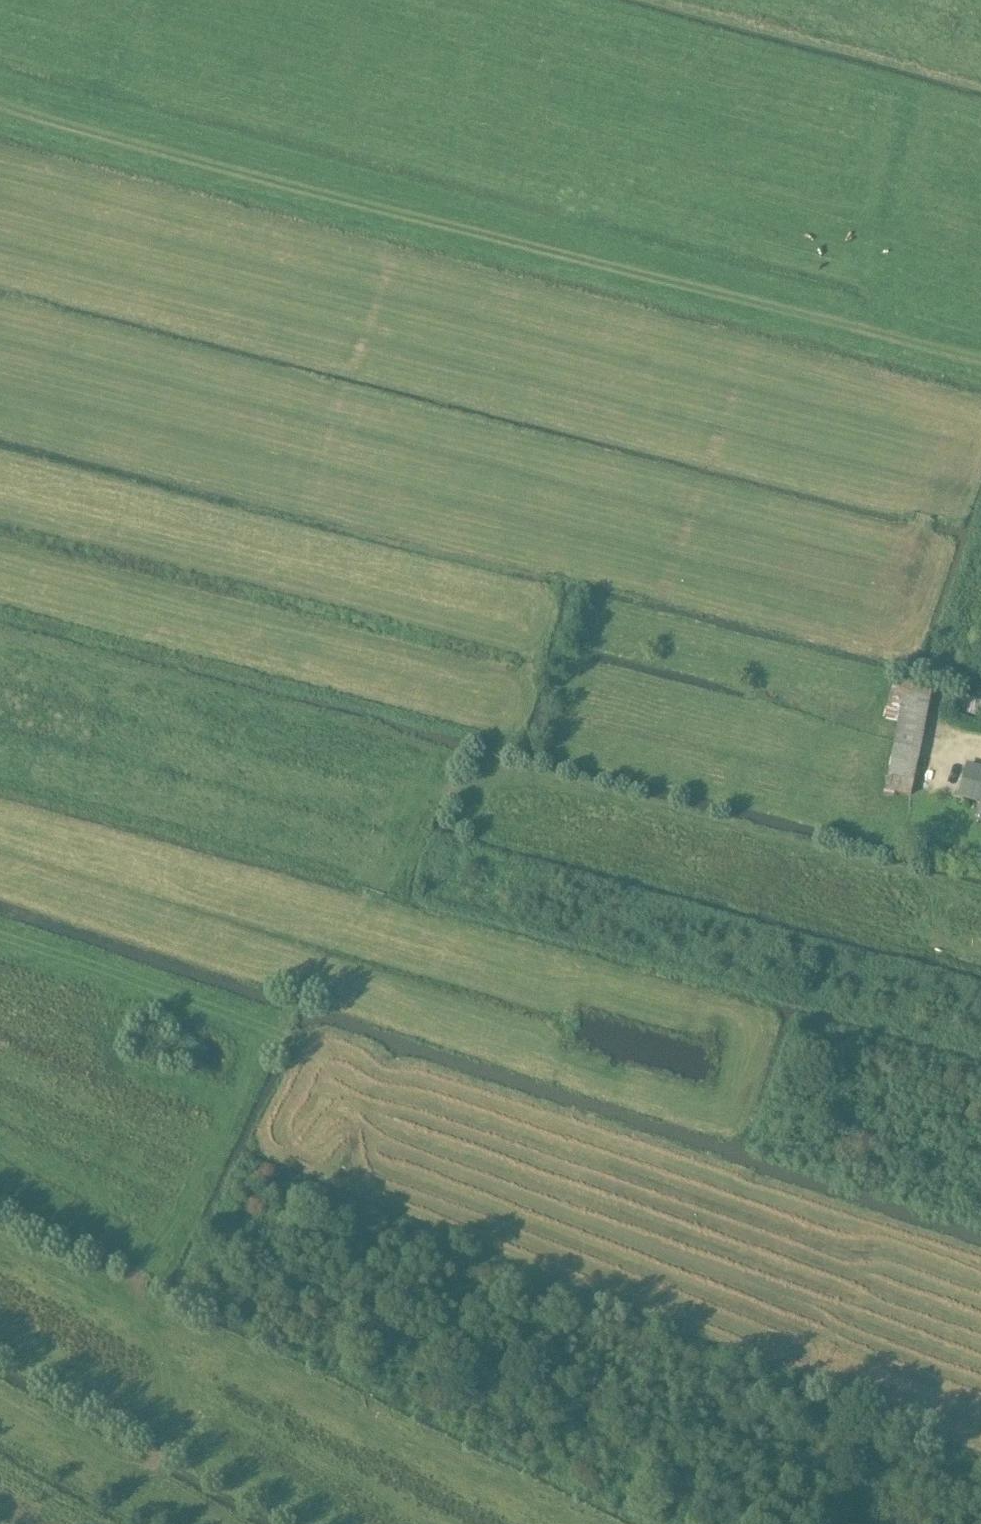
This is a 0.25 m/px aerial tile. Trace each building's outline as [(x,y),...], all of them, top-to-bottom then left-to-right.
[(884,789),(910,794),(932,684),(893,677),(884,720),(898,723),(884,789)] [(956,715),(980,720),(980,701),(960,697),(956,715)] [(968,766),(960,794),(980,800),(980,770),(968,766)]
